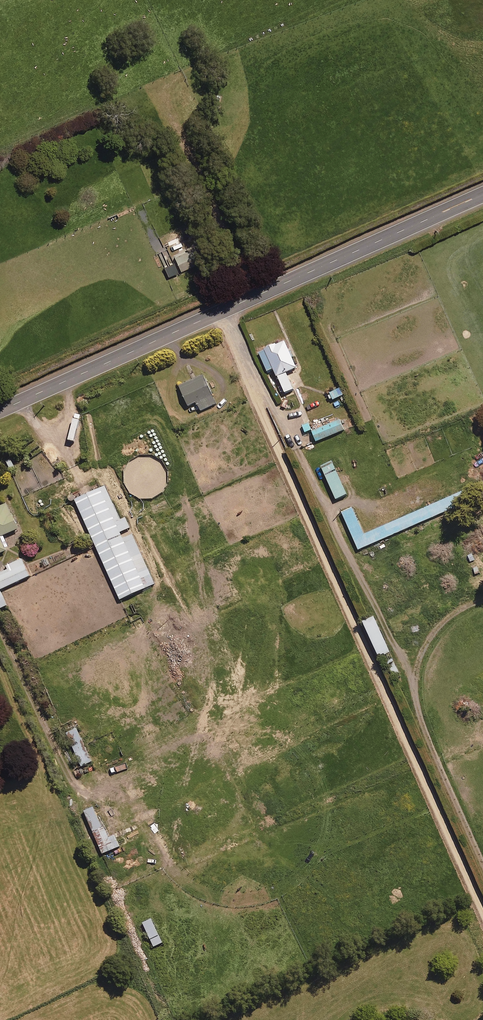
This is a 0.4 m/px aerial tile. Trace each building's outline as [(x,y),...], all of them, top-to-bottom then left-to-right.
[(200,261),(193,246),(174,253),(180,269),(200,261)] [(297,367),(285,340),(259,351),(267,370),(275,367),(285,392),(294,388),(286,371),(297,367)] [(217,403),(204,374),(179,384),(188,405),(197,401),(201,410),(217,403)] [(338,387),(328,392),(331,400),(341,395),(338,387)] [(343,430),(338,419),(311,431),(315,442),(343,430)] [(331,460),(319,465),(335,500),(347,495),(331,460)] [(121,519),(105,485),(75,499),(121,599),(155,583),(132,533),(123,537),(121,532),(130,527),(125,517),(121,519)] [(469,501),(464,490),(363,535),(351,508),(342,512),(358,549),(469,501)] [(8,502),(0,505),(0,552),(8,549),(2,535),(19,528),(8,502)] [(22,558),(6,565),(8,569),(0,573),(0,608),(8,605),(1,589),(30,576),(22,558)] [(395,660),(376,616),(364,621),(380,655),(386,652),(390,662),(395,660)] [(81,739),(70,744),(80,766),(91,761),(81,739)] [(115,848),(103,821),(91,826),(103,854),(115,848)] [(163,942),(153,918),(144,922),(154,946),(163,942)]
